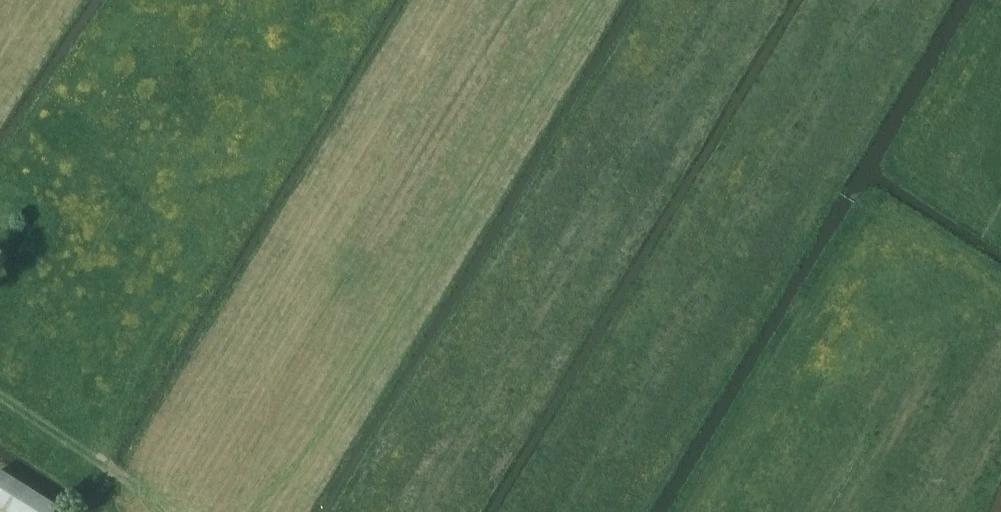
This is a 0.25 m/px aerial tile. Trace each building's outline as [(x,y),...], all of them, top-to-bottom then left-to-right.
[(58,507),(0,471),(0,509),(5,511),(55,511),(58,507)]
